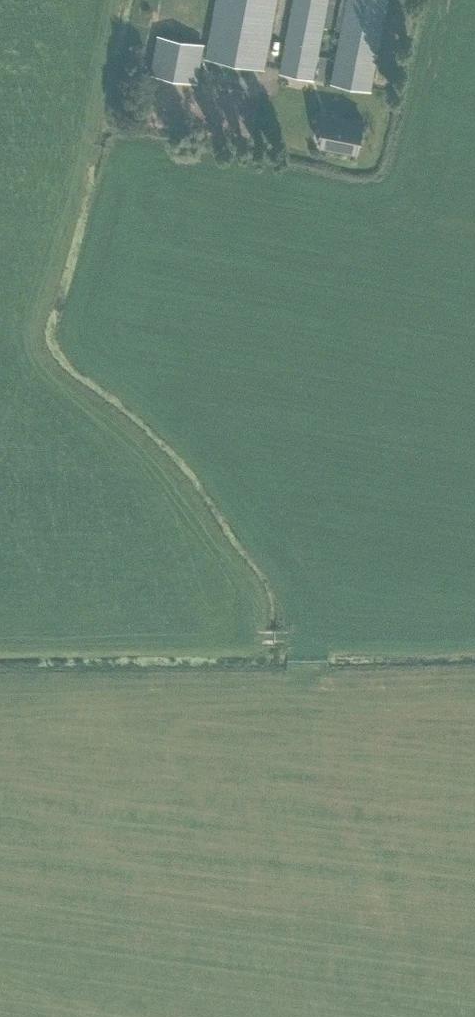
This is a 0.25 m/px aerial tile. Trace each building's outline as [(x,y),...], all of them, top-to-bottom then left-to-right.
[(152,74),(195,82),(211,0),(166,0),(152,74)] [(206,58),(263,68),(276,0),(217,0),(206,58)] [(280,73),(312,79),(322,26),(330,27),(335,0),(294,0),(280,73)] [(335,28),(341,30),(331,83),(369,90),(387,0),(340,0),(335,28)] [(318,143),(357,151),(363,121),(323,113),(318,143)]
